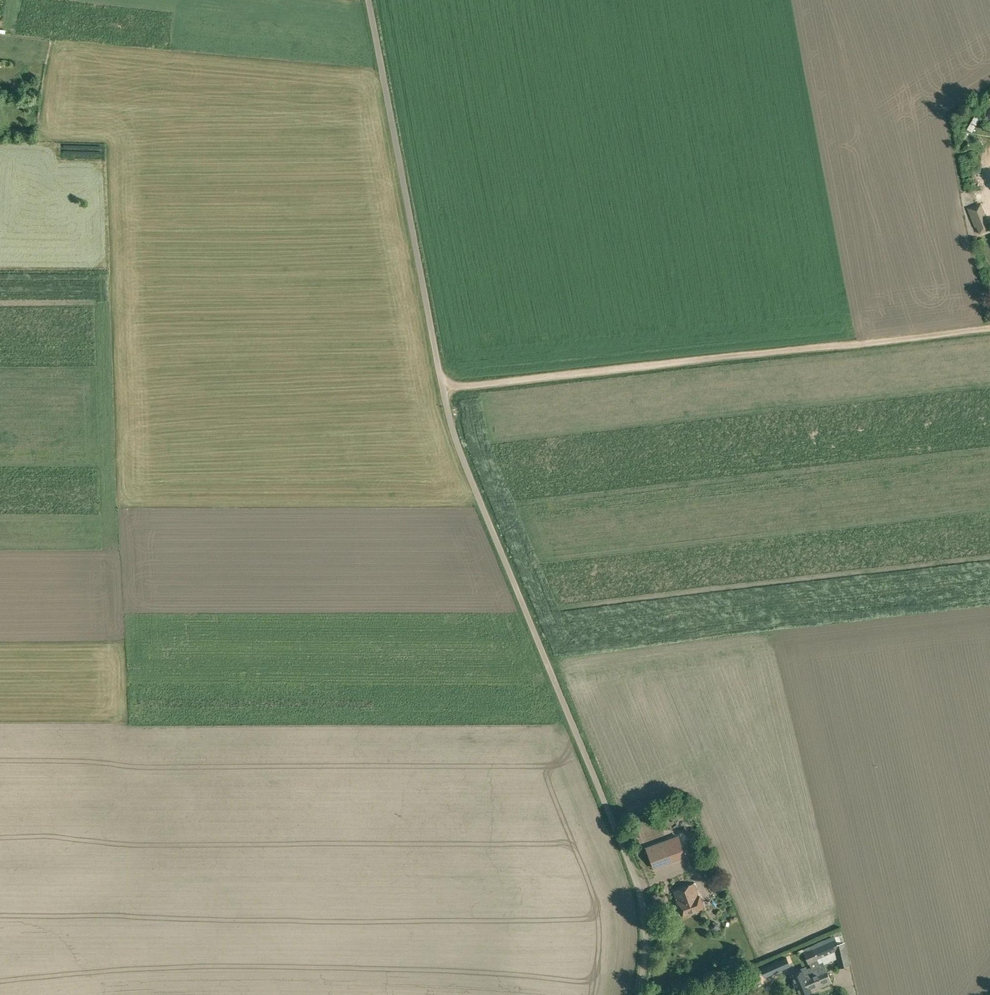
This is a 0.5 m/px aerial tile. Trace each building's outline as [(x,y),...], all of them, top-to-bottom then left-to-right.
[(982,206),(968,211),(971,217),(984,211),(982,206)] [(977,227),(979,234),(989,230),(989,226),(988,222),(977,227)] [(664,811),(671,806),(664,797),(657,802),(664,811)] [(653,868),(673,860),(665,841),(646,848),(653,868)] [(698,897),(693,884),(675,891),(679,902),(677,902),(682,915),(704,907),(700,896),(698,897)] [(792,975),(800,994),(805,994),(810,993),(810,991),(831,982),(823,963),(823,962),(819,964),(816,958),(835,950),(837,958),(839,968),(850,965),(844,942),(842,934),(835,937),(834,935),(811,945),(812,948),(804,952),(809,963),(811,967),(801,971),(792,975)] [(769,965),(773,973),(790,966),(786,958),(769,965)]
